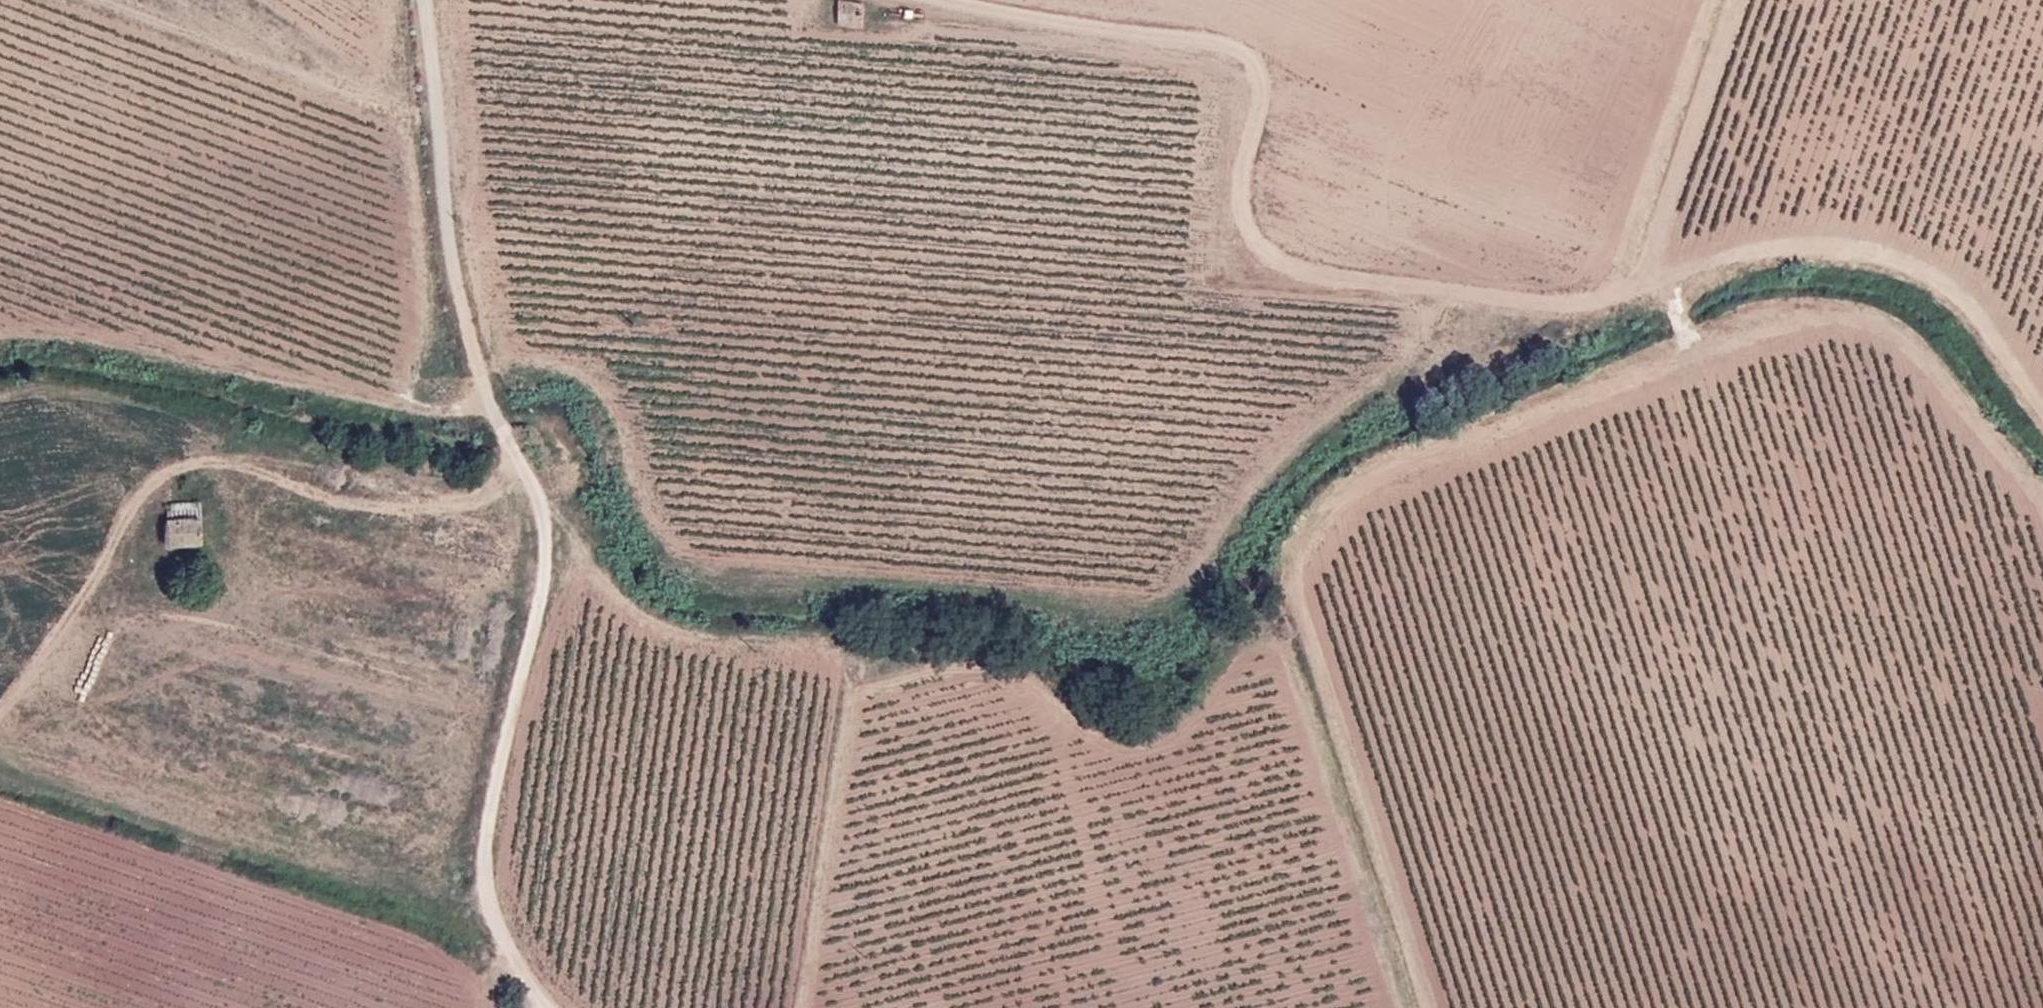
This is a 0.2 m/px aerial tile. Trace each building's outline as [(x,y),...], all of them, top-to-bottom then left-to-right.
[(851,20),(853,0),(818,0),(818,17),(835,17),(835,19),(851,20)] [(851,20),(861,21),(861,0),(853,0),(851,20)] [(198,498),(163,500),(165,543),(201,541),(198,498)]
